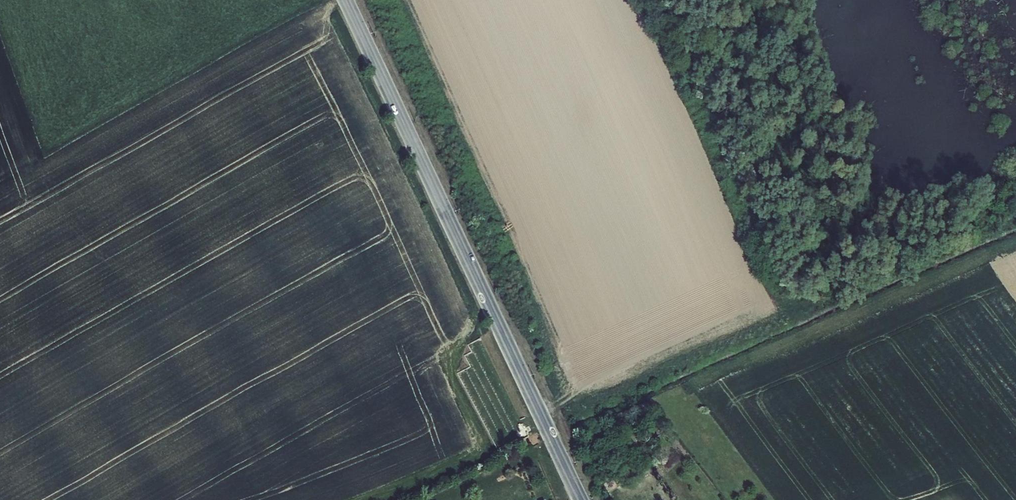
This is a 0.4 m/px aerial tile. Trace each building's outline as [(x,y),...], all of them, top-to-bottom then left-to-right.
[(620,437),(620,438),(623,443),(631,439),(627,434),(626,434),(620,437)]
